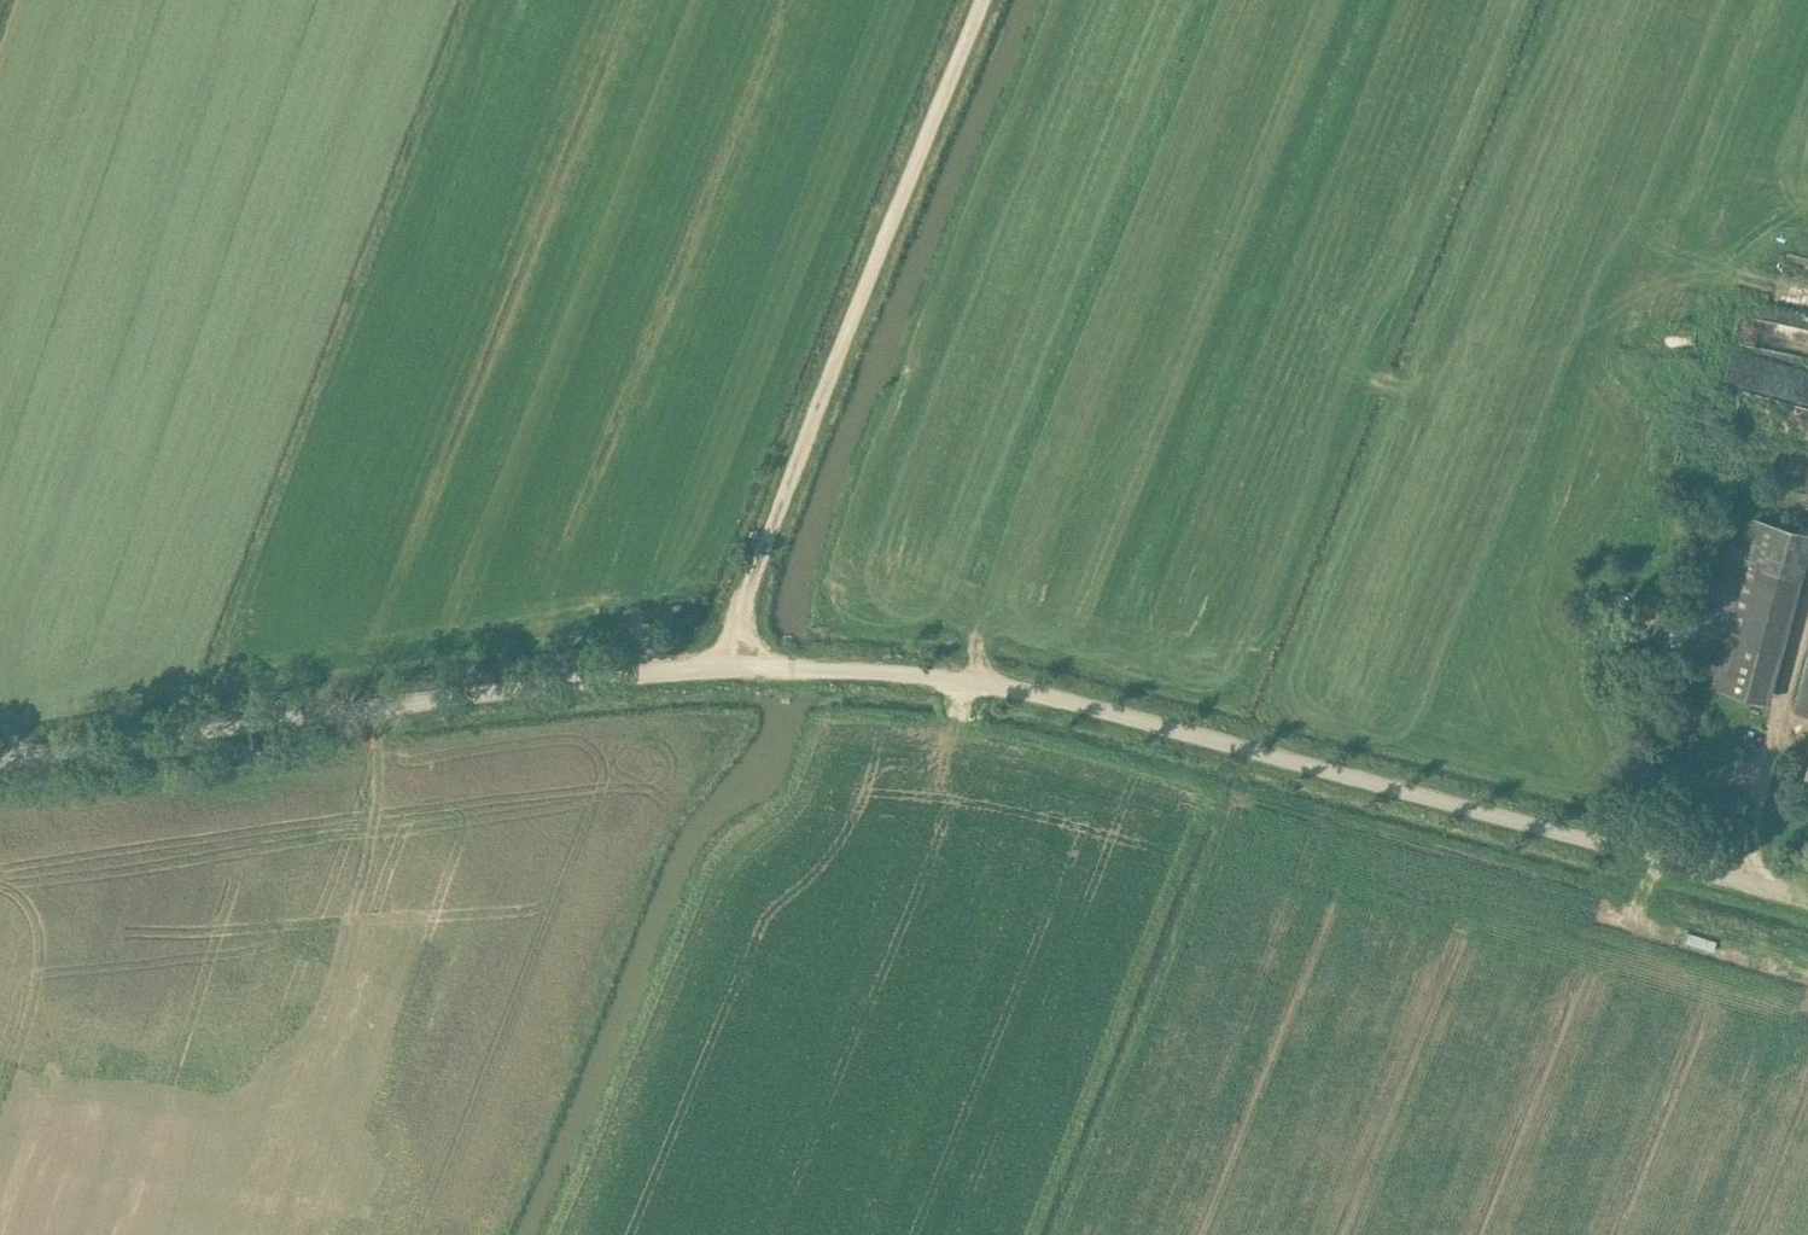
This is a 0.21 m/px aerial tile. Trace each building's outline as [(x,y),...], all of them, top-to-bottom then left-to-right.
[(1720,344),(1711,377),(1797,401),(1806,368),(1720,344)] [(1767,696),(1807,547),(1807,530),(1755,516),(1709,681),(1767,696)] [(1807,714),(1807,652),(1793,710),(1807,714)]
